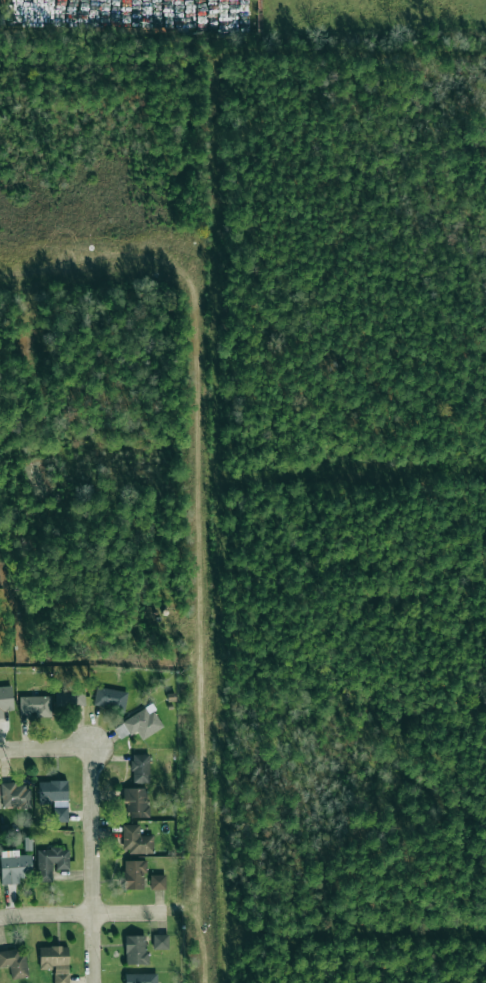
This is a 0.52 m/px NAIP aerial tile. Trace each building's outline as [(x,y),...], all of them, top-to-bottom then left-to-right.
[(11,686),(0,687),(0,718),(3,718),(2,710),(12,710),(11,686)] [(125,708),(127,691),(95,687),(93,705),(125,708)] [(84,688),(55,689),(55,705),(85,704),(84,688)] [(51,695),(19,696),(19,713),(35,713),(35,716),(51,716),(51,695)] [(130,734),(136,731),(141,740),(162,727),(148,705),(122,721),(130,734)] [(149,782),(149,753),(131,754),(131,783),(149,782)] [(66,780),(38,781),(38,802),(52,801),(53,821),(67,821),(66,780)] [(1,807),(30,806),(29,783),(0,784),(1,807)] [(147,788),(125,787),(124,817),(147,817),(147,788)] [(122,853),(153,852),(153,835),(139,835),(139,824),(122,824),(122,853)] [(36,848),(37,882),(53,882),(53,869),(68,869),(68,848),(36,848)] [(19,883),(19,878),(31,878),(31,854),(18,854),(18,850),(0,851),(0,868),(1,884),(19,883)] [(123,889),(144,889),(145,860),(124,860),(123,889)] [(165,889),(164,874),(149,875),(150,889),(165,889)] [(167,934),(152,934),(152,949),(168,949),(167,934)] [(125,964),(146,964),(145,935),(124,935),(125,964)] [(53,968),(54,982),(68,982),(67,945),(39,946),(39,968),(53,968)] [(16,948),(0,951),(0,968),(8,966),(10,979),(28,977),(24,955),(18,957),(16,948)] [(122,974),(122,982),(158,982),(158,973),(122,974)]
